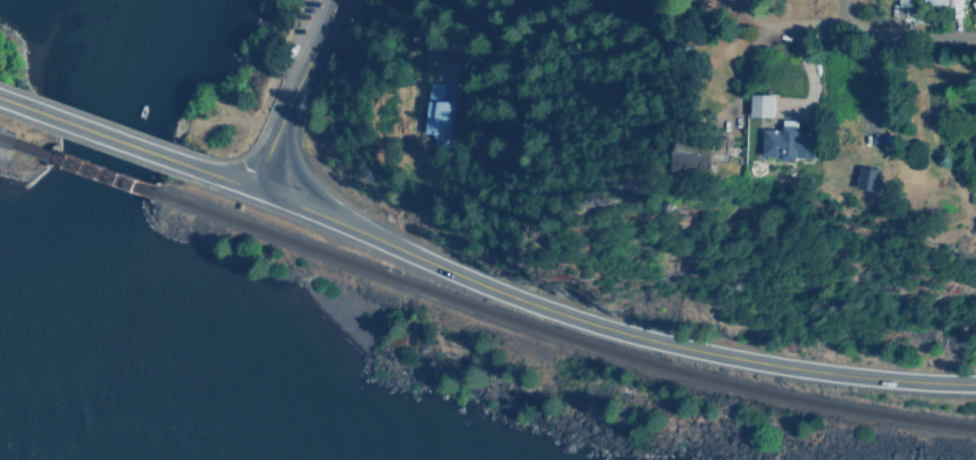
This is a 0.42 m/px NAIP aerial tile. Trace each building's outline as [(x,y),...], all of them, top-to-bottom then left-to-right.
[(763,155),(810,159),(812,131),(799,130),(800,125),(784,124),(783,129),(765,128),(763,155)] [(681,170),(702,173),(703,167),(714,169),(717,155),(684,149),(681,170)] [(881,168),(860,167),(860,189),(880,189),(881,168)]
